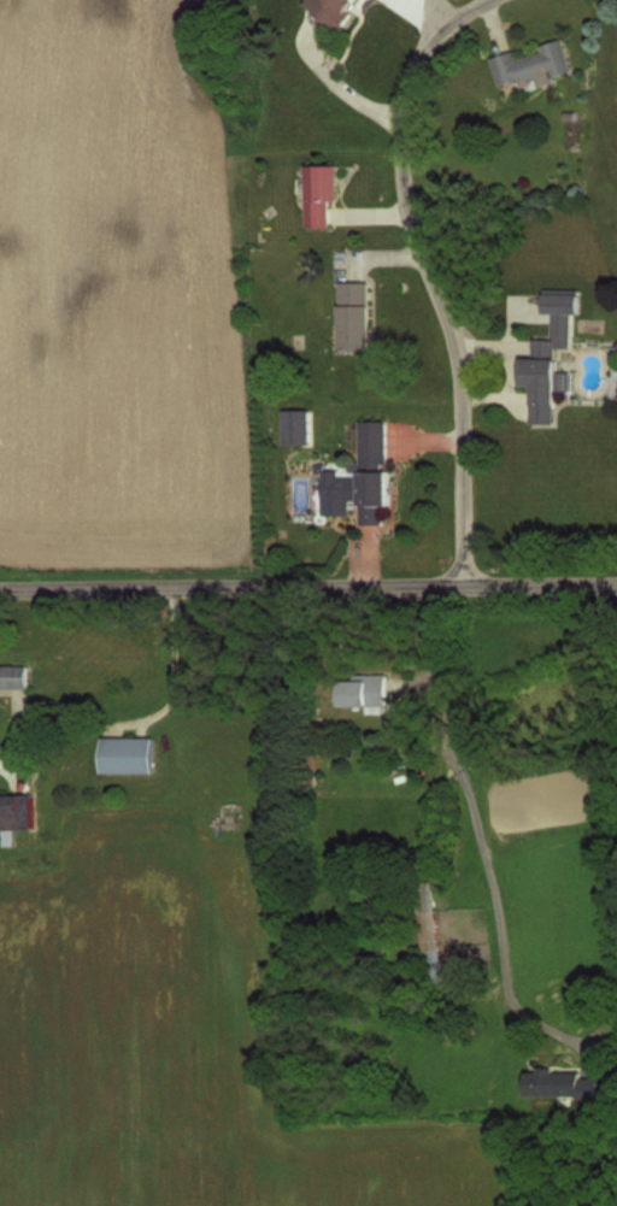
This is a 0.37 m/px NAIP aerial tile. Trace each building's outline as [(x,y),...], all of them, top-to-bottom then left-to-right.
[(350,0),(319,0),(312,10),(339,29),(351,11),(345,7),(350,0)] [(492,56),(501,90),(570,72),(560,37),(537,44),(539,51),(516,57),(514,50),(492,56)] [(336,164),(305,164),(305,226),(329,226),(329,199),(336,199),(336,164)] [(337,281),(337,348),(367,348),(367,281),(337,281)] [(570,310),(551,310),(550,339),(531,338),(531,356),(520,356),(519,384),(531,384),(530,423),(554,423),(555,347),(569,347),(570,310)] [(385,420),(360,420),(359,473),(335,473),(335,500),(358,500),(358,523),(385,523),(385,468),(384,468),(385,420)] [(0,665),(0,687),(27,687),(27,665),(0,665)] [(384,674),(337,674),(337,705),(384,705),(384,674)] [(100,772),(151,772),(151,736),(100,736),(100,772)] [(0,794),(0,828),(31,828),(31,794),(0,794)] [(411,883),(423,989),(442,986),(430,880),(411,883)]
